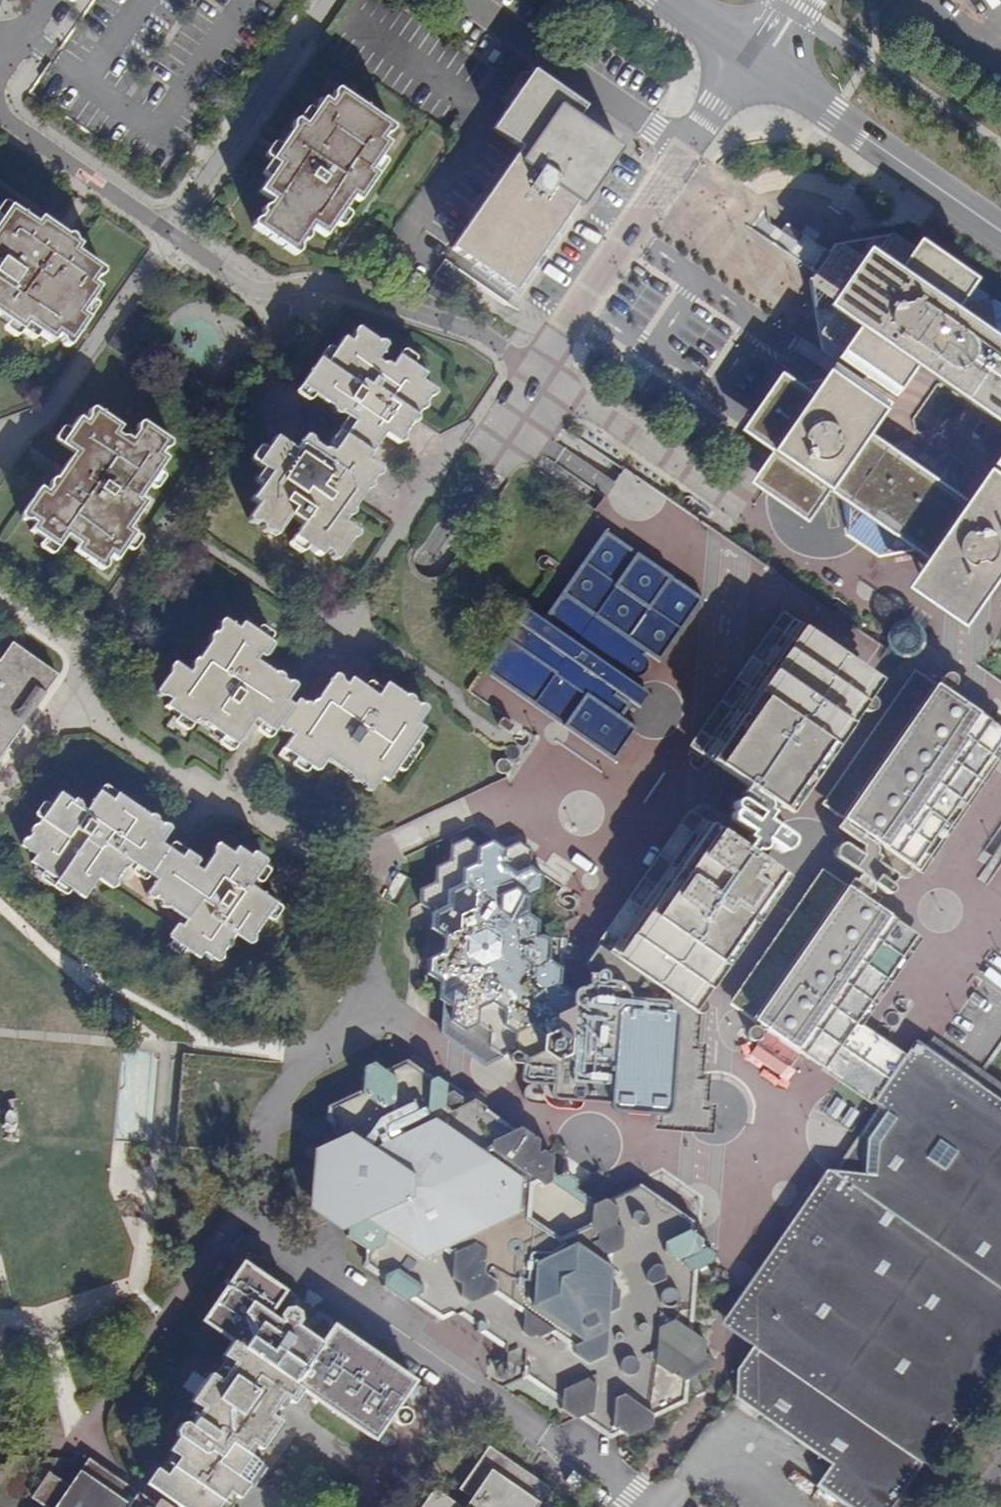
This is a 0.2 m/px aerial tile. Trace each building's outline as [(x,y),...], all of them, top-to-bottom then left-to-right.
[(586,108),(544,78),(524,86),(495,129),(522,148),(453,248),(516,291),(590,186),(587,166),(597,167),(605,161),(608,157),(608,148),(603,140),(596,136),(592,136),(575,124),(586,108)] [(310,238),(310,233),(313,229),(324,237),(352,198),(357,202),(376,176),(369,172),(388,144),(381,138),(384,135),(386,135),(389,134),(391,132),(392,128),(391,126),(338,90),(335,89),(330,90),(329,92),(328,94),(330,99),(326,103),(319,98),(302,122),(297,118),(291,119),(290,121),(288,123),(288,126),(266,159),(273,164),(255,190),(267,199),(264,204),(262,204),(258,206),(257,210),(257,213),(256,215),(253,215),(251,216),(249,220),(248,222),(249,225),(294,255),(297,254),(299,252),(300,251),(301,248),(301,246),(302,243),(305,244),(309,240),(310,238)] [(3,319),(68,235),(65,237),(40,219),(36,224),(8,206),(0,219),(0,317),(3,319)] [(759,242),(811,278),(830,250),(789,221),(784,229),(773,222),(759,242)] [(811,278),(813,279),(809,284),(826,349),(875,382),(878,378),(891,388),(888,392),(922,415),(942,386),(953,385),(1000,418),(1000,308),(984,311),(982,292),(956,274),(951,282),(929,267),(935,259),(898,233),(839,242),(833,251),(830,250),(811,278)] [(68,235),(3,319),(20,332),(25,326),(52,345),(57,338),(62,342),(61,344),(64,347),(69,347),(87,321),(81,315),(100,290),(93,285),(95,280),(97,281),(102,279),(103,274),(103,270),(76,253),(80,246),(75,243),(74,239),(73,237),(70,235),(68,235)] [(264,413),(246,440),(258,449),(241,475),(248,480),(239,494),(265,512),(274,501),(291,512),(281,526),(308,545),(313,538),(326,546),(344,519),(331,510),(368,457),(354,448),(363,436),(373,421),(386,430),(423,377),(410,368),(415,362),(387,344),(378,357),(366,348),(375,335),(348,316),(339,330),(332,325),(314,351),(309,348),(291,375),(341,410),(336,419),(326,434),(287,408),(277,422),(264,413)] [(830,493),(845,503),(842,484),(835,486),(807,467),(810,462),(808,459),(806,454),(805,450),(805,445),(807,441),(808,437),(811,433),(814,430),(818,427),(821,426),(825,424),(828,420),(823,416),(841,391),(869,411),(872,407),(884,415),(892,405),(837,366),(826,381),(794,387),(785,381),(746,435),(775,455),(757,482),(802,514),(812,521),(830,493)] [(882,562),(918,553),(934,549),(959,514),(956,500),(954,490),(969,470),(965,467),(963,469),(960,471),(957,470),(955,467),(955,465),(956,461),(949,456),(946,459),(940,458),(939,453),(940,450),(933,444),(931,447),(928,448),(926,447),(924,445),(923,443),(924,440),(925,439),(918,434),(915,437),(912,437),(908,434),(908,430),(910,428),(903,423),(900,427),(884,415),(872,407),(869,411),(841,391),(823,416),(828,420),(825,424),(821,426),(818,427),(814,430),(811,433),(808,437),(807,441),(805,445),(805,450),(806,454),(808,459),(810,462),(807,467),(835,486),(842,484),(845,503),(853,542),(882,562)] [(135,433),(132,439),(127,439),(123,436),(127,430),(93,408),(91,408),(87,410),(88,416),(86,419),(80,415),(61,441),(74,452),(57,476),(52,478),(50,480),(49,483),(49,487),(46,491),(40,487),(20,514),(20,517),(20,519),(23,521),(24,522),(29,520),(34,524),(29,530),(57,549),(67,536),(78,544),(74,551),(100,569),(102,569),(104,568),(108,565),(107,561),(110,556),(117,560),(136,533),(130,528),(148,502),(141,497),(168,459),(161,454),(164,449),(167,449),(168,448),(170,445),(171,442),(143,423),(139,424),(137,427),(135,433)] [(934,549),(918,553),(930,562),(968,507),(956,500),(959,514),(934,549)] [(995,559),(997,551),(996,544),(991,538),(984,534),(977,533),(970,535),(964,540),(961,548),(960,555),(963,562),(969,567),(976,569),(984,569),(990,565),(995,559)] [(649,660),(645,655),(648,652),(661,661),(703,603),(606,534),(543,623),(566,640),(559,650),(520,622),(487,670),(613,758),(635,730),(619,718),(629,706),(615,696),(603,687),(596,682),(591,688),(562,668),(586,634),(615,655),(613,658),(615,659),(613,661),(613,666),(615,670),(615,671),(627,680),(629,677),(632,679),(638,680),(642,678),(645,676),(648,673),(650,666),(650,663),(649,660)] [(696,980),(702,983),(799,843),(761,816),(761,815),(863,669),(789,616),(696,749),(751,788),(742,801),(731,818),(705,800),(616,925),(600,949),(605,952),(606,949),(634,968),(633,970),(640,974),(641,973),(661,986),(659,988),(671,995),(672,994),(681,999),(684,995),(696,980)] [(407,691),(388,678),(379,689),(351,672),(346,681),(344,679),(344,675),(343,672),(335,670),(333,672),(330,674),(322,686),(317,693),(312,696),(307,696),(303,695),(300,692),(295,697),(290,693),(296,682),(296,677),(292,674),(289,674),(287,674),(285,673),(286,671),(285,668),(280,666),(278,666),(276,667),(259,656),(262,650),(265,652),(267,652),(269,651),(271,648),(271,645),(268,641),(241,623),(239,624),(237,627),(225,619),(222,619),(220,620),(218,622),(216,626),(215,631),(211,633),(207,637),(207,640),(208,642),(196,659),(193,661),(191,664),(190,666),(190,669),(187,672),(174,663),(170,663),(168,664),(165,670),(166,673),(154,692),(153,694),(153,696),(155,699),(158,701),(161,702),(164,700),(167,704),(164,709),(187,725),(191,725),(193,721),(198,724),(203,725),(206,723),(236,744),(254,718),(273,730),(276,727),(277,730),(279,731),(281,732),(284,732),(289,735),(279,749),(309,769),(311,770),(315,770),(318,768),(325,760),(349,775),(348,778),(349,781),(351,782),(354,782),(357,781),(363,785),(363,788),(364,790),(369,792),(372,789),(381,776),(387,780),(424,727),(418,723),(426,711),(428,707),(427,704),(426,702),(424,701),(421,701),(415,695),(415,693),(412,689),(407,691)] [(901,621),(894,630),(900,634),(906,624),(901,621)] [(900,634),(894,630),(888,638),(913,655),(926,638),(906,624),(900,634)] [(60,673),(14,642),(2,659),(0,659),(0,760),(60,673)] [(603,687),(615,696),(627,680),(615,671),(615,670),(603,687)] [(840,805),(868,823),(862,833),(854,844),(849,842),(844,842),(842,842),(837,845),(835,848),(834,852),(835,858),(837,861),(885,894),(889,894),(894,893),(896,891),(896,890),(895,888),(893,885),(896,881),(896,879),(895,877),(899,879),(903,879),(907,879),(912,876),(916,873),(914,871),(991,762),(1000,747),(1000,732),(922,677),(836,801),(840,805)] [(512,766),(510,766),(510,763),(510,760),(505,757),(499,758),(497,760),(495,767),(496,769),(499,772),(502,773),(504,773),(507,772),(508,773),(511,776),(512,776),(514,775),(516,773),(517,769),(515,766),(512,766)] [(147,814),(116,793),(111,799),(99,791),(85,811),(82,808),(82,806),(80,802),(77,800),(71,800),(59,792),(36,823),(33,824),(30,828),(30,830),(28,833),(20,840),(20,846),(35,856),(31,863),(83,897),(95,881),(107,889),(109,889),(114,886),(117,881),(116,875),(119,871),(128,866),(129,864),(153,880),(143,896),(143,899),(144,900),(146,901),(148,901),(150,900),(157,905),(157,908),(158,909),(160,911),(164,910),(183,923),(179,928),(173,927),(167,937),(167,940),(197,961),(201,955),(214,964),(219,962),(221,960),(222,958),(222,953),(225,949),(229,949),(232,945),(233,943),(232,940),(235,937),(245,944),(247,945),(253,942),(254,940),(256,933),(276,903),(250,885),(265,864),(264,859),(255,853),(251,853),(249,855),(236,847),(231,851),(222,845),(216,843),(214,844),(210,848),(209,851),(210,854),(213,856),(201,872),(197,872),(195,869),(197,865),(183,855),(181,859),(160,844),(169,832),(169,827),(168,825),(166,824),(162,824),(156,821),(156,816),(154,814),(150,813),(147,814)] [(862,833),(868,823),(840,805),(833,814),(862,833)] [(488,1060),(514,1050),(516,1048),(530,1059),(544,1054),(544,1039),(558,1029),(559,1015),(573,1009),(574,994),(564,985),(565,973),(563,970),(565,925),(581,916),(581,900),(572,913),(556,902),(563,889),(493,839),(486,842),(468,836),(454,844),(451,858),(438,865),(436,880),(424,887),(422,902),(435,910),(435,925),(446,934),(445,950),(433,957),(432,972),(442,980),(439,1023),(488,1060)] [(896,934),(823,884),(738,1004),(772,1027),(769,1031),(804,1054),(806,1051),(875,1100),(906,1055),(844,1011),(896,934)] [(666,1121),(692,1123),(708,1125),(708,1109),(703,1108),(704,1078),(697,1078),(698,1049),(692,1047),(694,1003),(690,1000),(684,995),(681,999),(672,994),(671,995),(659,988),(661,986),(641,973),(640,974),(633,970),(634,968),(606,949),(605,952),(600,949),(616,925),(581,900),(581,916),(565,925),(563,970),(565,973),(564,985),(574,994),(573,1009),(559,1015),(558,1029),(544,1039),(544,1054),(530,1059),(516,1048),(514,1050),(512,1058),(523,1071),(522,1074),(524,1078),(526,1081),(550,1081),(554,1094),(557,1097),(557,1098),(611,1101),(614,1107),(616,1108),(618,1110),(644,1113),(664,1114),(663,1121),(666,1121)] [(684,995),(690,1000),(702,983),(696,980),(684,995)] [(804,1054),(769,1031),(760,1043),(789,1063),(797,1064),(804,1054)] [(834,1463),(819,1484),(853,1506),(895,1506),(925,1463),(928,1466),(1000,1361),(1000,1099),(916,1041),(906,1055),(875,1100),(883,1105),(889,1110),(869,1138),(868,1174),(827,1185),(838,1171),(827,1170),(817,1183),(824,1186),(746,1303),(747,1304),(750,1305),(745,1341),(754,1348),(753,1377),(738,1388),(738,1398),(834,1463)] [(609,1201),(604,1198),(596,1203),(584,1195),(585,1189),(574,1181),(562,1173),(552,1178),(554,1155),(544,1149),(540,1150),(541,1139),(536,1135),(532,1137),(533,1133),(521,1125),(516,1127),(486,1108),(488,1105),(475,1097),(452,1104),(446,1100),(447,1081),(439,1076),(436,1077),(408,1057),(386,1068),(375,1061),(365,1065),(362,1088),(330,1104),(328,1120),(334,1123),(335,1131),(343,1137),(343,1148),(339,1150),(337,1153),(336,1157),(337,1165),(334,1169),(337,1173),(334,1180),(336,1182),(332,1190),(335,1194),(331,1200),(333,1206),(336,1210),(336,1217),(348,1227),(347,1234),(367,1248),(365,1264),(384,1278),(384,1284),(406,1299),(410,1298),(441,1320),(452,1313),(455,1316),(459,1313),(468,1319),(478,1325),(477,1330),(504,1347),(503,1350),(507,1352),(516,1346),(524,1351),(523,1362),(526,1364),(525,1376),(560,1401),(560,1407),(575,1418),(580,1416),(611,1438),(622,1430),(626,1434),(648,1424),(652,1424),(654,1416),(685,1401),(687,1378),(712,1365),(713,1357),(705,1351),(705,1338),(693,1329),(698,1269),(714,1260),(715,1252),(703,1242),(704,1238),(693,1230),(693,1218),(641,1183),(627,1189),(609,1201)] [(851,1130),(863,1116),(837,1095),(825,1110),(851,1130)] [(889,1110),(883,1105),(838,1171),(827,1185),(868,1174),(869,1138),(889,1110)] [(692,1123),(666,1121),(665,1135),(691,1137),(692,1123)] [(302,1389),(373,1439),(413,1381),(332,1325),(330,1319),(323,1314),(315,1315),(306,1328),(299,1323),(298,1312),(294,1308),(298,1300),(296,1295),(290,1290),(285,1292),(242,1262),(202,1319),(237,1344),(214,1377),(208,1374),(189,1400),(199,1408),(189,1424),(185,1421),(179,1421),(173,1429),(174,1435),(178,1438),(148,1481),(186,1506),(216,1506),(228,1491),(198,1469),(207,1458),(215,1457),(228,1466),(234,1459),(238,1462),(247,1452),(250,1454),(281,1410),(277,1407),(284,1398),(294,1383),(302,1389)] [(728,1329),(745,1341),(750,1305),(747,1304),(728,1329)] [(753,1377),(754,1348),(741,1366),(738,1388),(753,1377)] [(294,1383),(284,1398),(288,1400),(292,1403),(302,1389),(294,1383)] [(416,1404),(423,1403),(428,1396),(426,1390),(421,1386),(414,1387),(409,1393),(411,1400),(416,1404)] [(288,1400),(284,1398),(277,1407),(281,1410),(288,1400)] [(395,1421),(401,1424),(409,1424),(413,1418),(412,1410),(406,1407),(399,1408),(395,1414),(395,1421)] [(398,1440),(396,1432),(390,1428),(384,1429),(380,1435),(381,1442),(387,1446),(395,1445),(398,1440)] [(550,1487),(490,1445),(461,1488),(471,1496),(464,1506),(535,1506),(550,1487)] [(90,1456),(68,1489),(47,1474),(30,1499),(41,1506),(164,1506),(90,1456)] [(418,1477),(397,1506),(463,1506),(418,1477)] [(228,1491),(216,1506),(228,1506),(235,1496),(228,1491)]
